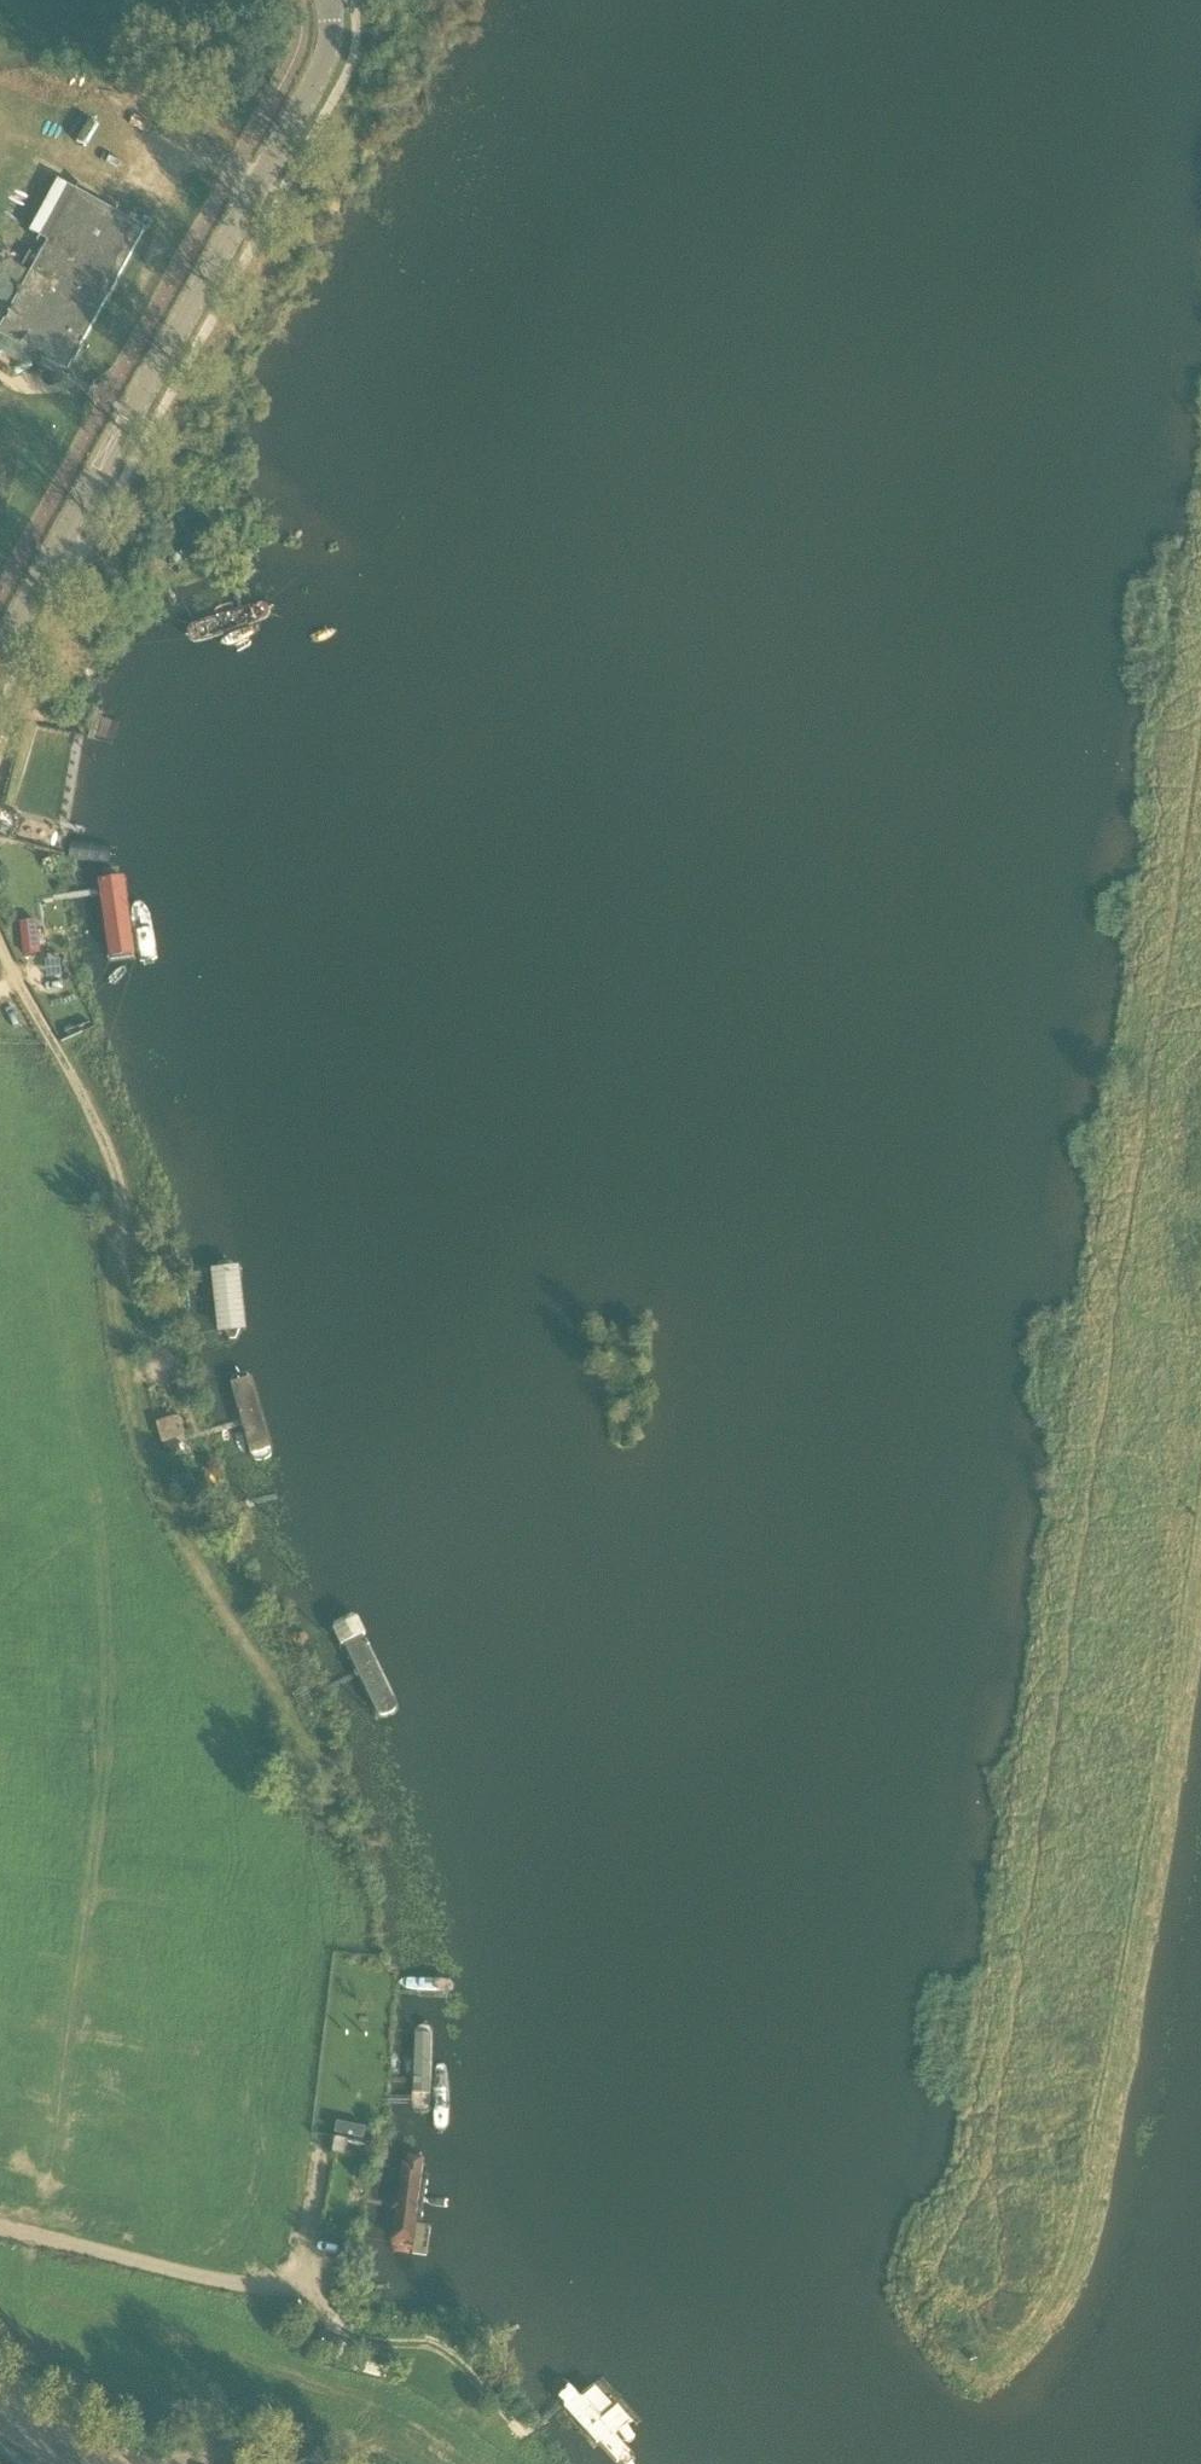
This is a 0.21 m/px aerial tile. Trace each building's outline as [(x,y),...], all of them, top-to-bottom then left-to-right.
[(58,180),(30,231),(49,242),(77,190),(58,180)] [(77,190),(20,293),(25,307),(12,330),(43,346),(38,356),(68,372),(146,228),(77,190)] [(264,618),(256,612),(186,633),(179,646),(193,651),(261,627),(264,618)] [(89,758),(78,847),(108,851),(120,761),(89,758)] [(117,873),(88,877),(102,985),(131,982),(117,873)] [(38,918),(20,920),(25,954),(41,952),(38,918)] [(205,1274),(214,1339),(242,1334),(232,1270),(205,1274)] [(233,1372),(223,1383),(249,1471),(274,1464),(247,1375),(233,1372)] [(396,1712),(353,1615),(325,1627),(368,1724),(396,1712)] [(425,2027),(415,2031),(412,2114),(421,2118),(431,2114),(434,2031),(425,2027)] [(424,2161),(397,2157),(383,2255),(410,2259),(424,2161)] [(566,2388),(552,2402),(609,2463),(633,2463),(633,2461),(566,2388)]
